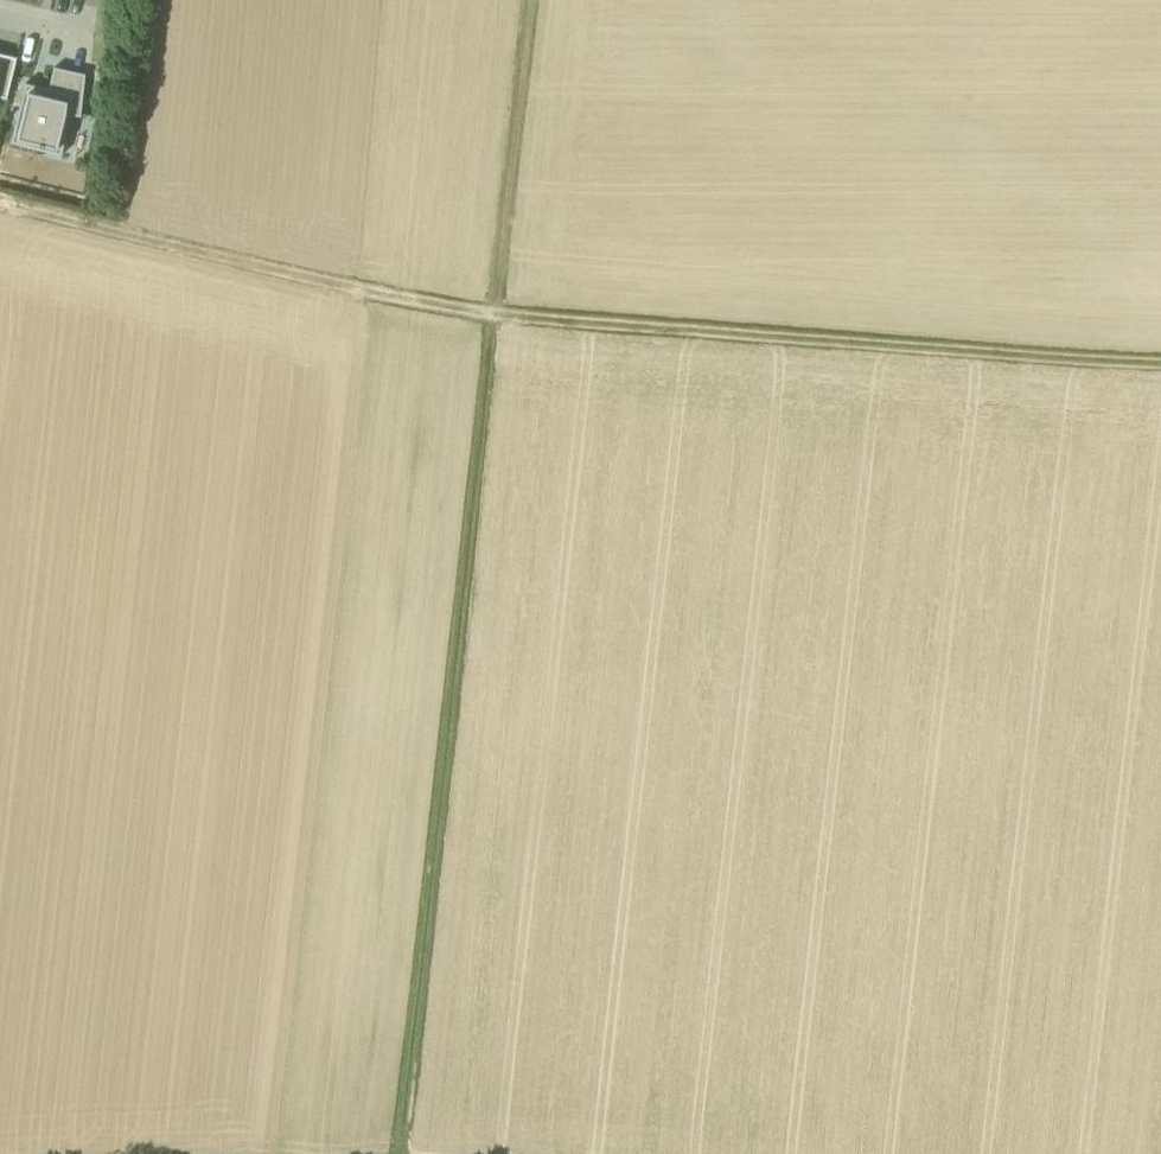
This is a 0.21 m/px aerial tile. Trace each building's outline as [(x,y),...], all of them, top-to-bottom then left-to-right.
[(17,58),(0,54),(0,98),(7,99),(17,58)] [(87,74),(54,69),(49,89),(75,95),(71,116),(80,117),(87,74)] [(49,89),(25,84),(12,144),(41,150),(42,148),(44,148),(44,146),(59,150),(59,148),(63,149),(71,116),(75,95),(49,89)]
